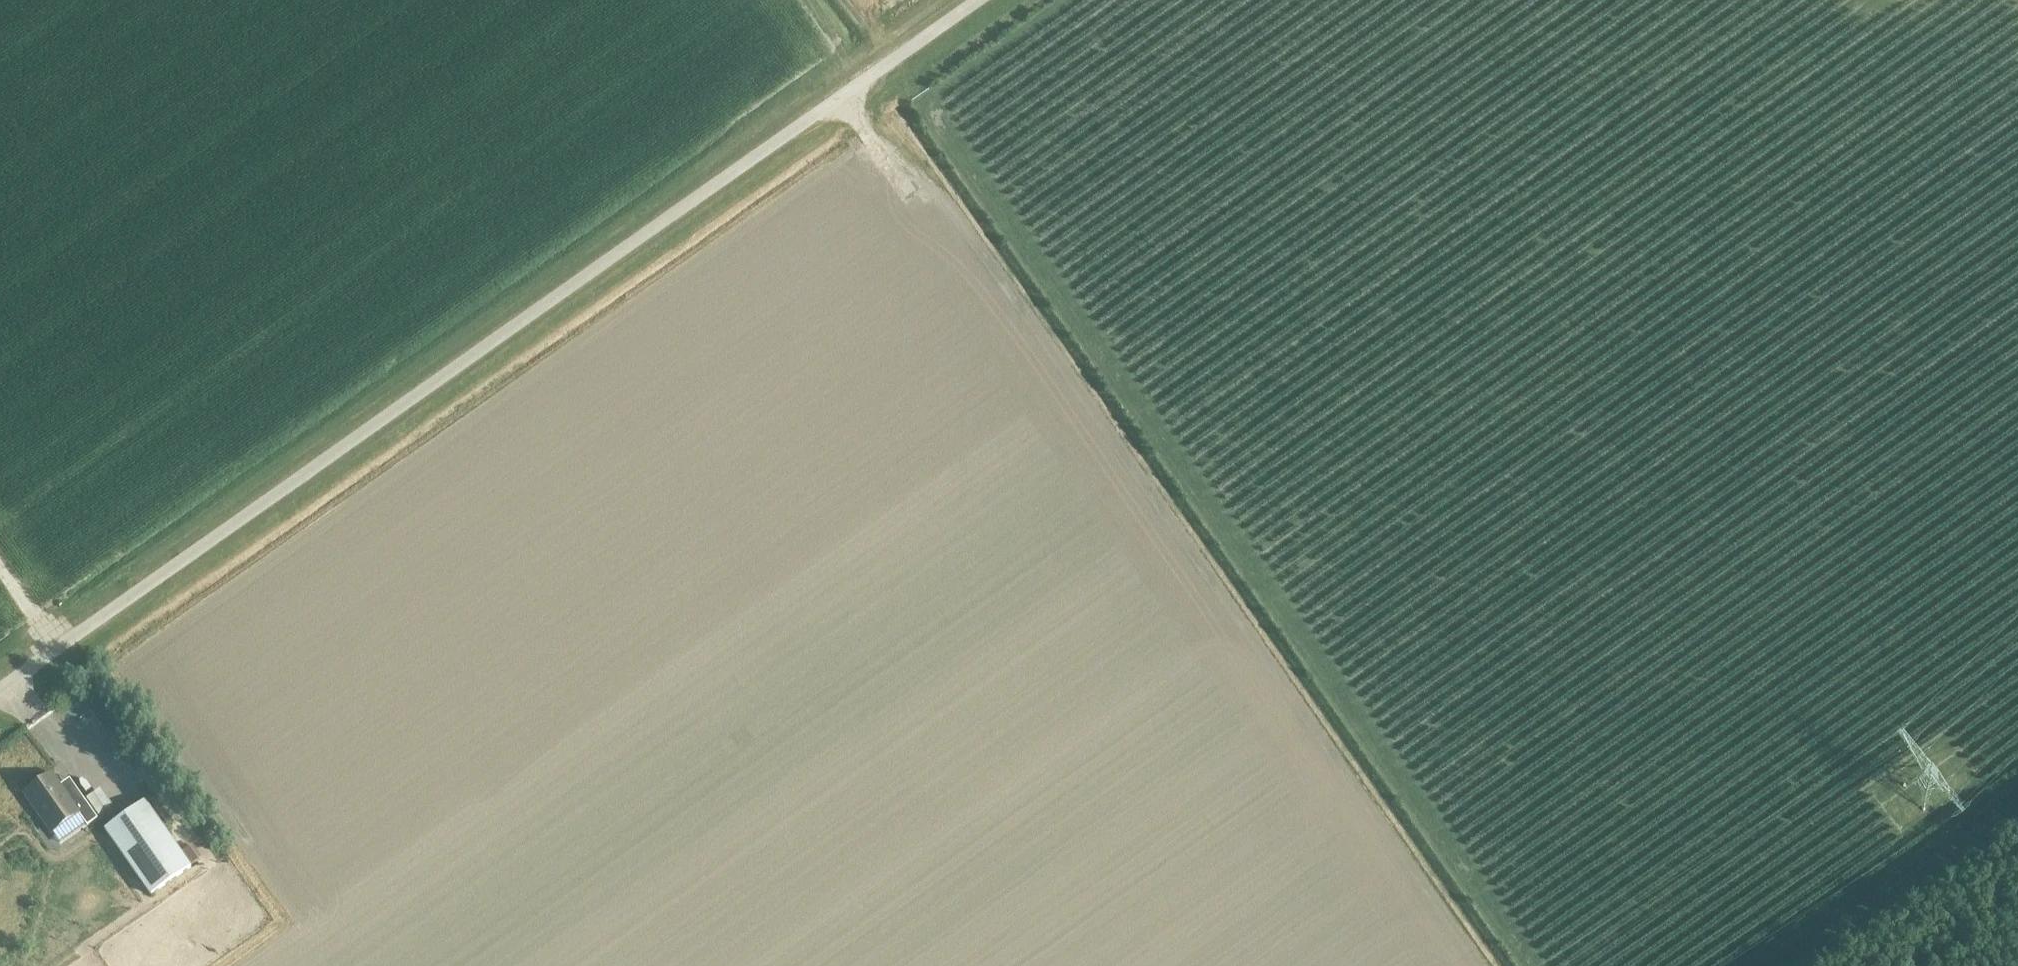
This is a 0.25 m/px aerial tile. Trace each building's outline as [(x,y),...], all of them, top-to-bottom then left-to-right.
[(98,819),(83,798),(74,805),(52,774),(25,793),(52,832),(79,814),(87,826),(98,819)] [(191,867),(144,801),(105,829),(151,895),(191,867)]
